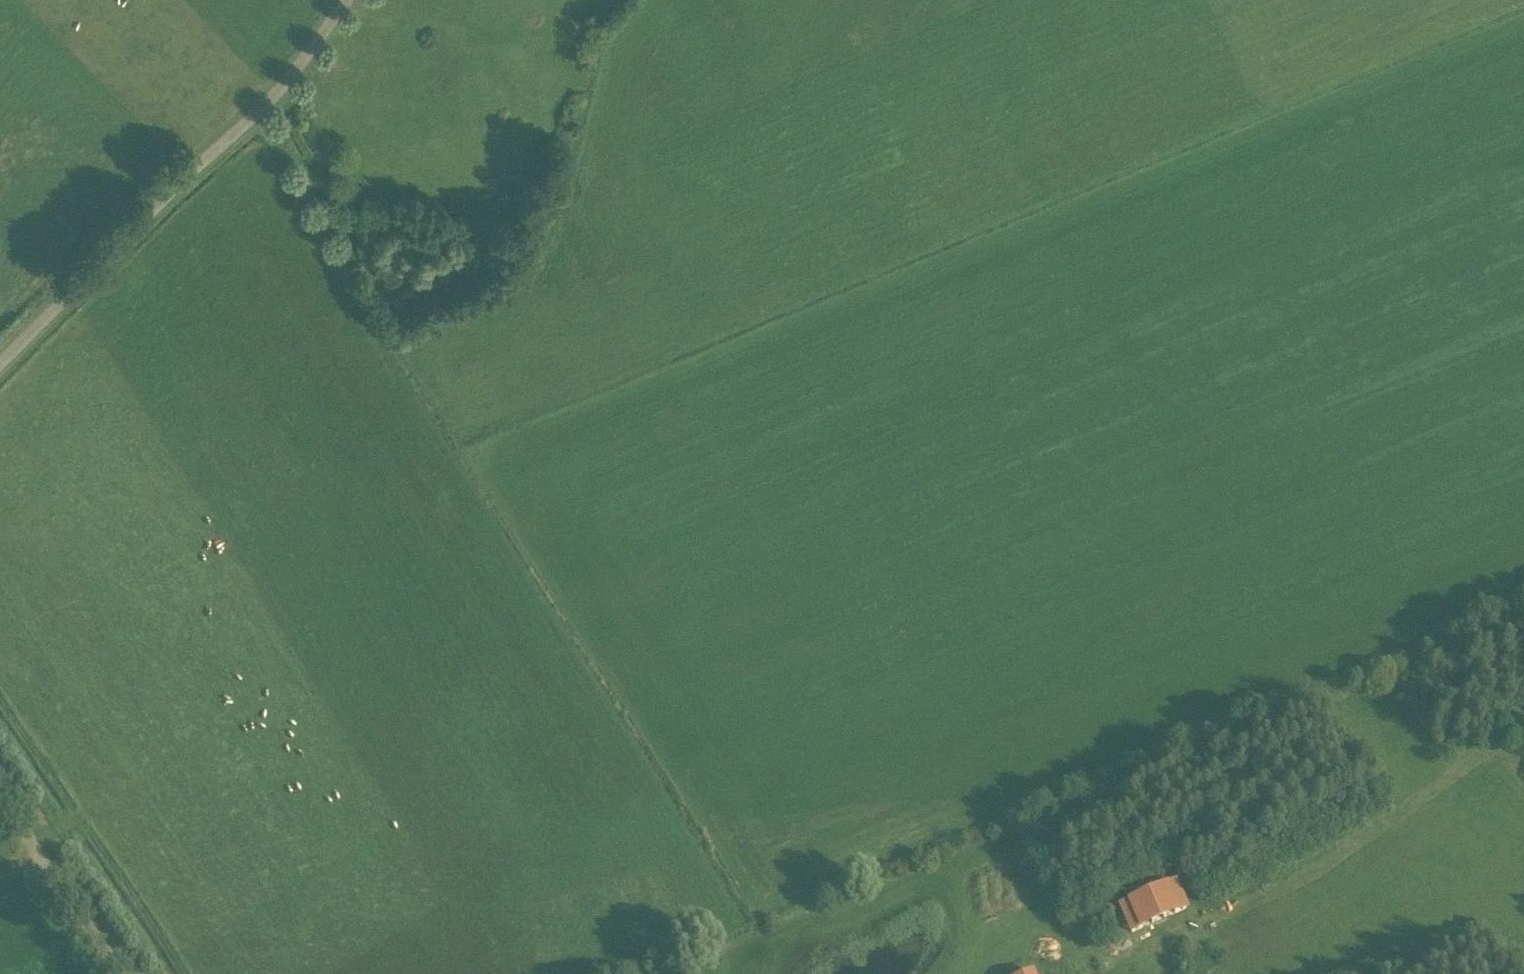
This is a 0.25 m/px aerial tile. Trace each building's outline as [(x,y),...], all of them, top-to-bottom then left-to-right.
[(1151,903),(1116,918),(1127,946),(1163,931),(1151,903)]
